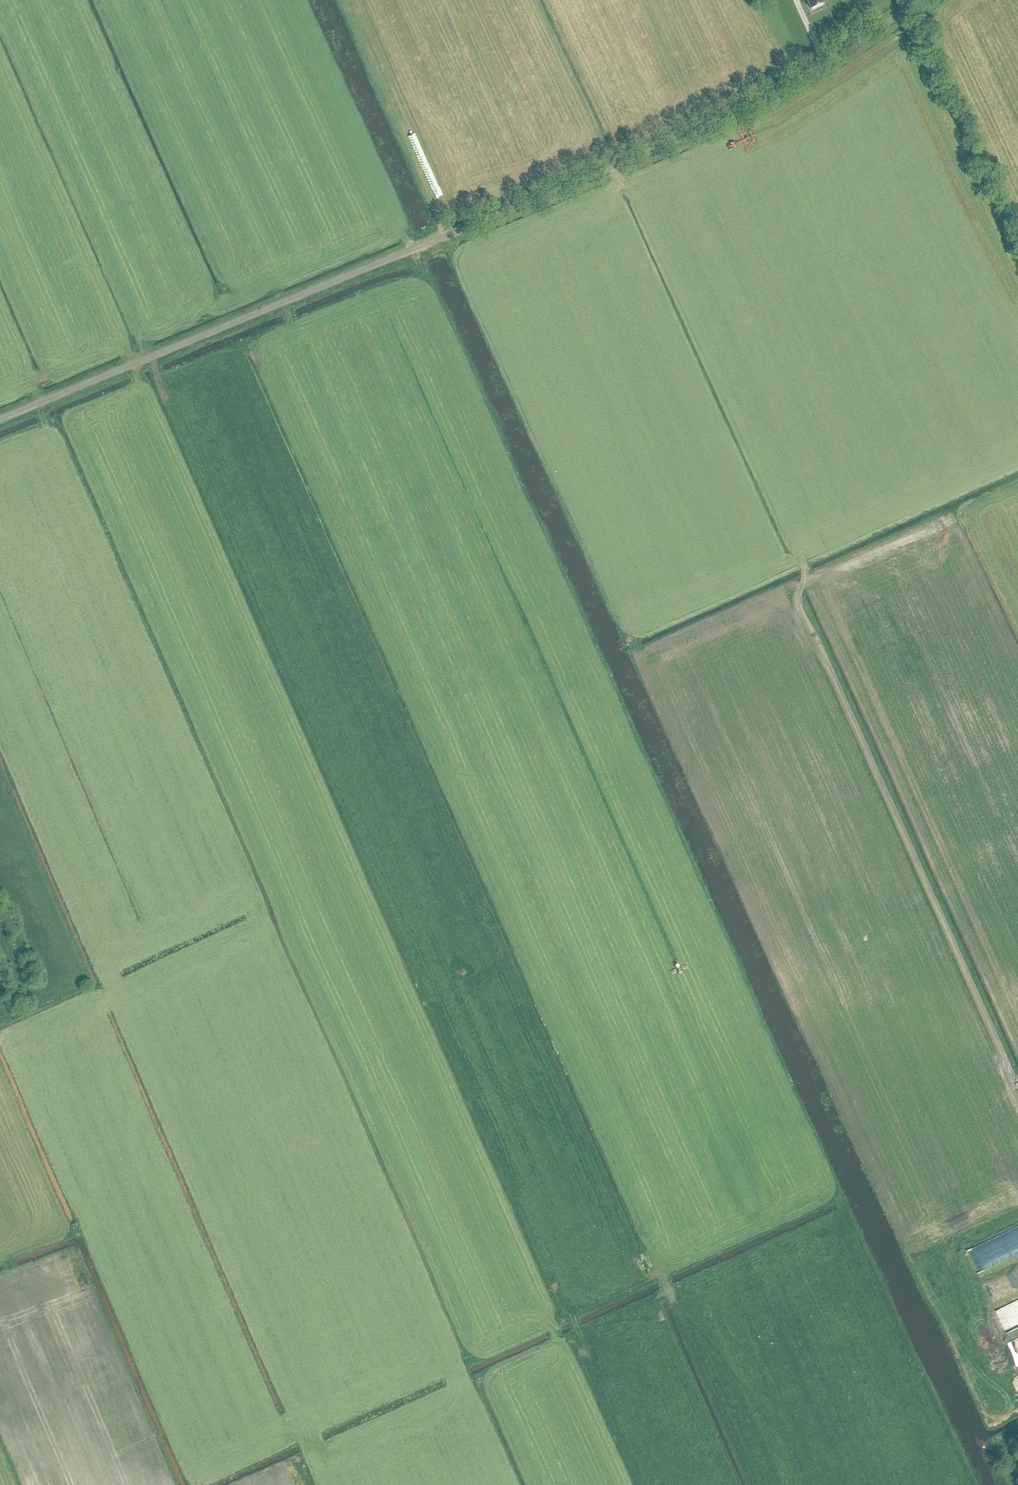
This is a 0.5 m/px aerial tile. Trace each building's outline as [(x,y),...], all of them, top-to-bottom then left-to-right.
[(812,10),(824,5),(822,0),(807,0),(812,10)]
